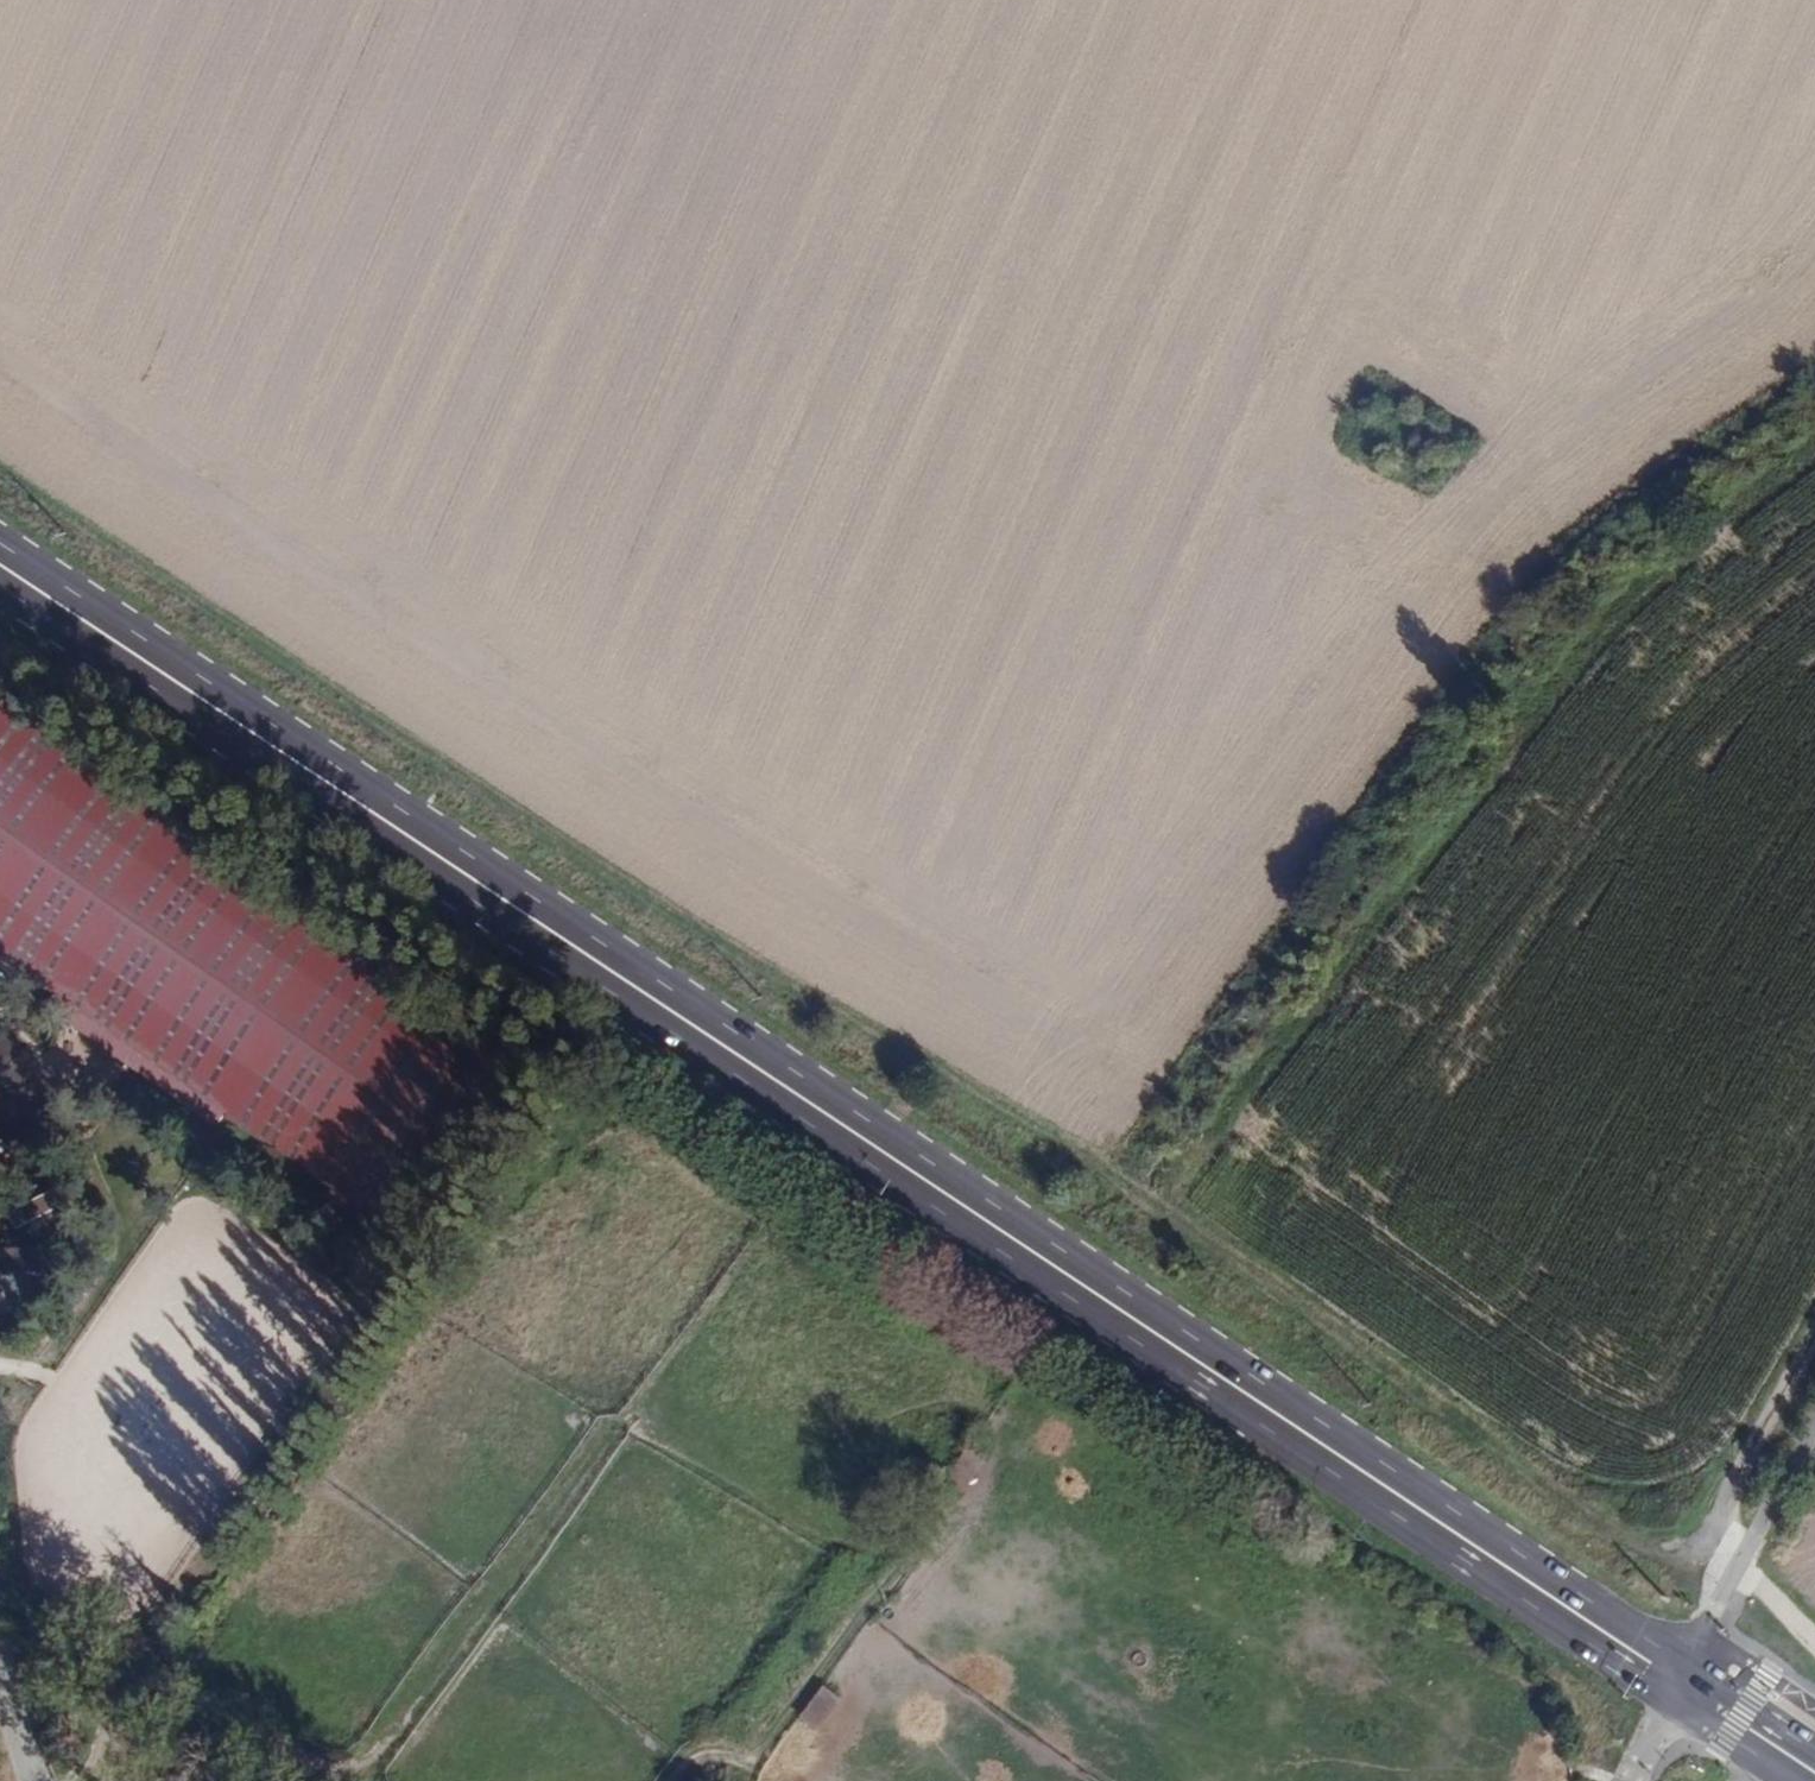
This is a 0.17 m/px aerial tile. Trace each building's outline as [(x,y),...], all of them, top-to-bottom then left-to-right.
[(479,1055),(458,1040),(466,1040),(3,697),(0,701),(0,965),(96,1036),(63,1036),(63,1051),(66,1051),(95,1051),(95,1064),(173,1087),(359,1224),(399,1224),(413,1205),(413,1204),(413,1195),(435,1166),(444,1135),(454,1135),(454,1107),(479,1074),(479,1055)] [(55,1079),(1,1029),(0,1030),(0,1137),(55,1079)] [(4,1204),(16,1229),(62,1205),(49,1181),(4,1204)] [(0,1248),(0,1297),(41,1297),(40,1248),(0,1248)] [(822,1686),(800,1717),(819,1730),(841,1699),(822,1686)]
